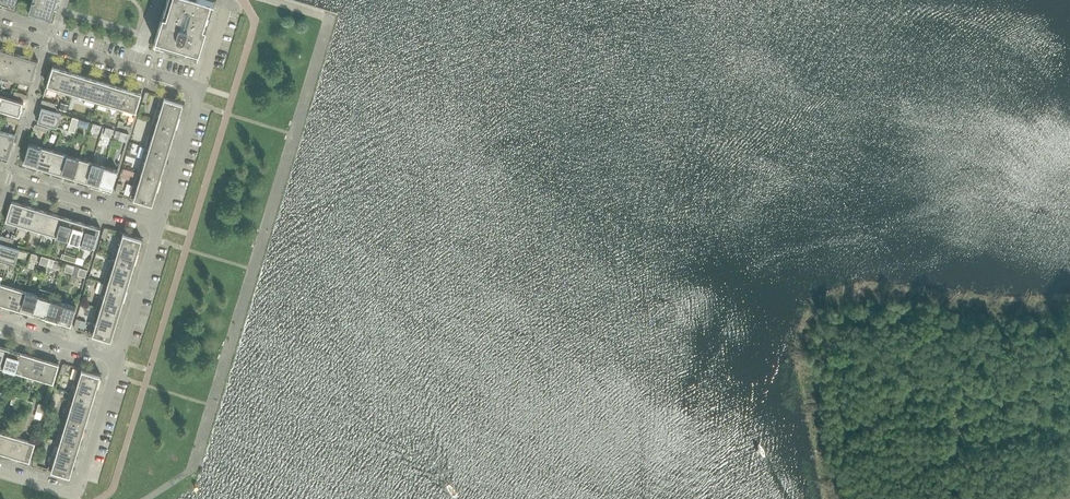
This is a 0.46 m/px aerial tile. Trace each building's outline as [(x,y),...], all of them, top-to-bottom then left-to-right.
[(29,12),(51,19),(56,0),(32,0),(29,12)] [(197,58),(214,0),(166,0),(153,44),(197,58)] [(33,85),(37,72),(35,71),(38,61),(0,49),(0,79),(9,81),(10,78),(33,85)] [(136,111),(141,92),(52,65),(46,88),(122,111),(123,107),(136,111)] [(23,102),(0,95),(0,110),(19,116),(23,102)] [(160,96),(155,113),(178,120),(183,103),(160,96)] [(56,104),(42,100),(41,102),(41,104),(42,104),(43,105),(54,108),(56,104)] [(56,127),(61,113),(41,108),(37,121),(56,127)] [(155,113),(135,181),(157,188),(178,120),(155,113)] [(19,120),(7,116),(6,121),(18,124),(19,121),(19,120)] [(78,119),(73,117),(70,124),(76,126),(78,119)] [(76,126),(70,124),(68,131),(74,133),(76,126)] [(114,130),(106,127),(103,135),(111,138),(114,130)] [(8,158),(11,148),(14,148),(18,136),(0,130),(0,156),(8,158)] [(23,163),(36,167),(42,147),(29,143),(23,163)] [(54,151),(42,147),(36,167),(48,171),(54,151)] [(67,155),(54,151),(48,171),(61,174),(67,155)] [(80,158),(67,155),(61,174),(74,178),(80,158)] [(74,178),(86,182),(92,162),(80,158),(74,178)] [(92,162),(86,182),(99,186),(105,166),(92,162)] [(118,170),(105,166),(99,186),(112,190),(118,170)] [(130,197),(152,204),(157,188),(135,181),(130,197)] [(11,201),(5,221),(18,225),(24,205),(11,201)] [(24,205),(18,225),(31,228),(37,209),(24,205)] [(37,209),(31,228),(43,232),(49,212),(37,209)] [(49,212),(43,232),(56,236),(62,216),(49,212)] [(56,236),(69,240),(75,220),(62,216),(56,236)] [(69,240),(81,244),(87,224),(75,220),(69,240)] [(87,224),(81,244),(94,248),(100,228),(87,224)] [(114,250),(136,257),(142,238),(119,232),(114,250)] [(19,249),(0,243),(0,244),(0,258),(15,263),(19,249)] [(116,324),(136,257),(114,250),(93,317),(116,324)] [(75,262),(76,258),(64,254),(63,258),(75,262)] [(49,259),(48,262),(47,266),(59,270),(61,266),(53,264),(54,260),(49,259)] [(79,272),(80,268),(75,266),(73,270),(72,274),(71,279),(76,280),(78,276),(85,278),(86,274),(79,272)] [(7,306),(13,287),(0,283),(0,285),(0,304),(7,306)] [(26,291),(13,287),(7,306),(20,310),(26,291)] [(32,314),(45,318),(51,299),(53,292),(41,289),(39,295),(38,295),(32,314)] [(20,310),(32,314),(38,295),(26,291),(20,310)] [(57,322),(63,303),(51,299),(45,318),(57,322)] [(76,306),(63,303),(57,322),(71,326),(76,306)] [(88,333),(111,340),(116,324),(93,317),(88,333)] [(2,367),(8,348),(0,346),(0,367),(2,367)] [(2,367),(15,371),(21,352),(8,348),(2,367)] [(15,371),(28,375),(33,356),(21,352),(15,371)] [(28,375),(40,379),(46,360),(33,356),(28,375)] [(46,360),(40,379),(53,383),(59,364),(46,360)] [(73,382),(96,389),(101,374),(78,367),(73,382)] [(74,460),(96,389),(73,382),(52,453),(74,460)] [(21,398),(13,396),(11,404),(18,406),(21,398)] [(46,406),(39,404),(36,411),(44,413),(46,406)] [(29,461),(35,442),(0,432),(0,453),(29,461)] [(70,476),(74,460),(52,453),(47,469),(70,476)]
